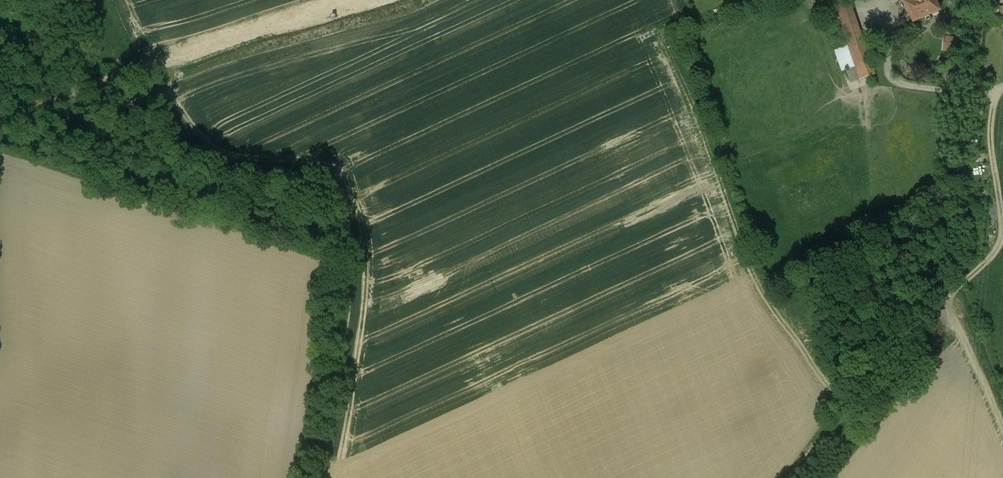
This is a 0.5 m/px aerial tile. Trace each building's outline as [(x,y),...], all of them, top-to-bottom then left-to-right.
[(860,75),(880,68),(857,0),(834,0),(860,75)] [(914,23),(940,11),(935,0),(904,0),(914,23)] [(964,29),(948,28),(946,47),(963,48),(964,29)]
